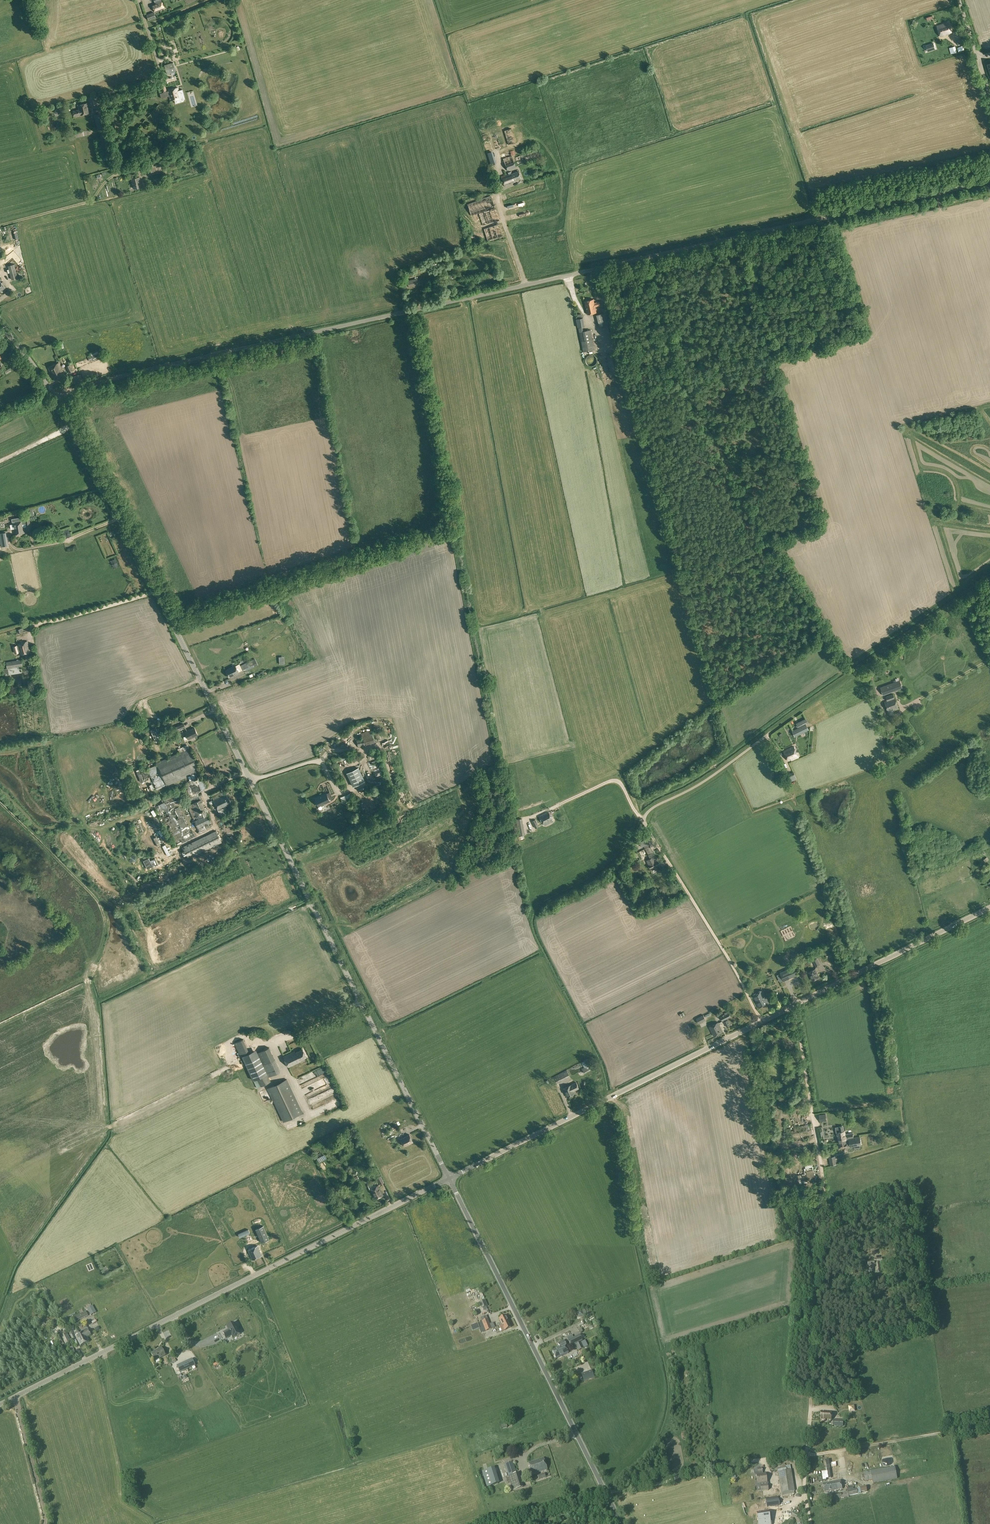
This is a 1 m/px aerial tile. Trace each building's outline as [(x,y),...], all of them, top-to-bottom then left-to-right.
[(155,12),(165,9),(161,0),(154,0),(155,2),(158,1),(158,2),(152,4),(155,12)] [(937,26),(941,36),(952,33),(949,22),(937,26)] [(926,45),(928,52),(936,49),(933,43),(926,45)] [(166,65),(168,72),(176,70),(174,63),(166,65)] [(158,83),(160,89),(162,88),(163,91),(167,90),(164,83),(161,84),(160,83),(158,83)] [(168,90),(171,101),(181,98),(178,87),(168,90)] [(73,111),(74,116),(89,113),(87,103),(79,105),(80,110),(73,111)] [(509,139),(515,137),(511,127),(505,129),(509,139)] [(517,155),(520,165),(525,163),(524,160),(539,156),(537,149),(517,155)] [(516,166),(514,160),(507,163),(510,169),(516,166)] [(514,181),(512,174),(511,173),(501,176),(504,185),(515,182),(514,181)] [(512,174),(514,181),(521,178),(519,173),(515,173),(512,174)] [(132,179),(134,188),(142,186),(139,177),(132,179)] [(489,241),(504,236),(495,207),(473,215),(474,219),(481,217),(483,223),(490,220),(491,225),(485,227),(489,241)] [(24,262),(14,250),(2,260),(6,264),(13,258),(19,266),(24,262)] [(8,265),(12,279),(18,278),(15,264),(8,265)] [(603,301),(600,302),(600,301),(595,302),(594,299),(585,301),(588,314),(597,312),(595,306),(601,305),(604,305),(603,301)] [(612,333),(610,328),(611,328),(608,318),(609,318),(607,312),(606,312),(605,308),(601,309),(602,313),(600,314),(601,317),(598,318),(599,321),(603,320),(605,325),(603,326),(604,329),(607,328),(607,329),(606,329),(608,334),(612,333)] [(584,331),(580,332),(584,352),(595,349),(591,330),(584,331)] [(92,356),(93,359),(94,361),(103,357),(101,351),(92,356)] [(607,356),(612,374),(620,372),(615,354),(607,356)] [(598,361),(598,360),(597,359),(597,358),(596,356),(595,356),(594,355),(592,355),(590,355),(589,356),(588,356),(587,357),(587,358),(586,360),(587,362),(587,363),(588,364),(589,365),(591,366),(592,366),(593,366),(594,366),(595,365),(596,364),(597,363),(597,362),(598,361)] [(48,367),(54,380),(65,375),(59,362),(48,367)] [(68,377),(69,384),(83,381),(81,374),(68,377)] [(13,529),(14,534),(25,532),(24,527),(32,525),(31,520),(26,520),(26,523),(24,523),(23,521),(12,523),(13,524),(10,525),(11,530),(13,529)] [(2,546),(8,545),(5,532),(0,533),(0,536),(2,546)] [(13,646),(15,654),(20,652),(21,654),(31,652),(28,641),(18,644),(18,645),(13,646)] [(7,662),(7,668),(23,666),(22,660),(7,662)] [(226,670),(229,677),(239,672),(238,672),(242,670),(250,666),(249,663),(247,664),(247,662),(240,665),(236,667),(235,665),(226,670)] [(884,695),(895,691),(903,688),(900,680),(892,683),(881,687),(884,695)] [(885,702),(888,711),(893,709),(894,710),(899,708),(896,698),(895,698),(893,694),(886,696),(888,701),(885,702)] [(792,731),(795,736),(809,729),(806,724),(808,723),(806,719),(797,723),(799,728),(792,731)] [(186,732),(189,739),(198,735),(195,728),(186,732)] [(784,751),(788,760),(791,759),(791,760),(799,757),(794,746),(784,751)] [(157,763),(166,784),(167,786),(200,771),(190,748),(157,763)] [(359,767),(348,772),(353,786),(365,781),(359,767)] [(787,777),(790,782),(797,779),(795,774),(787,777)] [(315,798),(316,801),(315,802),(316,805),(318,805),(318,806),(329,801),(329,799),(332,798),(332,797),(327,787),(329,792),(326,794),(324,788),(326,793),(315,798)] [(158,806),(160,811),(179,845),(195,836),(187,822),(194,819),(195,821),(191,823),(194,830),(198,828),(204,826),(206,829),(210,827),(208,823),(212,822),(208,814),(201,799),(193,803),(192,800),(188,790),(163,797),(165,801),(158,806)] [(221,792),(220,792),(212,796),(214,800),(223,795),(221,792)] [(226,794),(223,795),(214,800),(219,810),(231,804),(226,794)] [(223,815),(230,811),(227,806),(220,810),(223,815)] [(540,816),(545,825),(553,821),(549,812),(540,816)] [(516,820),(519,835),(525,834),(522,819),(516,820)] [(183,847),(188,858),(222,842),(216,831),(183,847)] [(646,839),(640,842),(642,846),(644,846),(649,843),(651,841),(647,835),(645,836),(646,839)] [(646,860),(649,865),(648,865),(650,869),(660,865),(658,860),(654,862),(653,859),(655,859),(652,853),(649,854),(651,858),(646,860)] [(794,965),(779,972),(780,973),(783,980),(783,981),(798,974),(797,973),(794,966),(794,965)] [(808,972),(813,980),(820,977),(815,968),(808,972)] [(752,995),(759,1008),(769,1003),(762,990),(752,995)] [(721,1017),(723,1021),(731,1017),(730,1014),(731,1013),(730,1010),(724,1013),(725,1015),(721,1017)] [(696,1018),(699,1024),(706,1020),(703,1015),(696,1018)] [(710,1027),(714,1036),(723,1031),(718,1022),(710,1027)] [(235,1043),(255,1088),(260,1086),(261,1087),(271,1082),(269,1077),(280,1071),(275,1060),(269,1048),(257,1053),(256,1050),(250,1053),(241,1034),(237,1036),(239,1041),(235,1043)] [(284,1056),(289,1067),(300,1062),(295,1051),(284,1056)] [(582,1069),(584,1073),(592,1069),(586,1060),(582,1062),(584,1067),(582,1069)] [(553,1078),(556,1083),(566,1078),(570,1076),(567,1071),(563,1073),(553,1078)] [(268,1088),(284,1122),(303,1113),(287,1079),(268,1088)] [(563,1088),(567,1097),(575,1094),(573,1090),(576,1089),(576,1090),(579,1089),(576,1082),(563,1088)] [(332,1104),(335,1109),(341,1105),(339,1100),(332,1104)] [(317,1109),(319,1115),(328,1113),(327,1107),(317,1109)] [(810,1124),(786,1129),(788,1139),(813,1134),(810,1124)] [(848,1134),(845,1134),(845,1131),(844,1131),(843,1126),(839,1127),(840,1132),(837,1132),(837,1133),(837,1135),(838,1136),(838,1141),(839,1143),(844,1143),(843,1141),(843,1140),(846,1139),(846,1138),(853,1137),(853,1133),(848,1134)] [(401,1139),(404,1146),(413,1142),(410,1135),(401,1139)] [(844,1143),(839,1143),(839,1144),(838,1145),(839,1147),(840,1147),(842,1147),(842,1148),(843,1147),(844,1147),(848,1146),(847,1144),(850,1144),(850,1146),(855,1146),(855,1148),(860,1148),(860,1145),(861,1144),(860,1137),(846,1139),(843,1140),(843,1141),(844,1143)] [(371,1188),(376,1198),(383,1194),(378,1185),(371,1188)] [(256,1229),(262,1243),(269,1239),(263,1226),(256,1229)] [(248,1250),(252,1259),(262,1255),(258,1245),(248,1250)] [(883,1263),(882,1258),(875,1259),(875,1261),(868,1261),(868,1268),(875,1267),(876,1272),(882,1272),(881,1263),(883,1263)] [(572,1313),(573,1318),(584,1315),(582,1309),(572,1313)] [(88,1316),(86,1311),(72,1318),(75,1323),(88,1316)] [(499,1319),(502,1325),(499,1327),(502,1332),(504,1331),(511,1328),(508,1322),(509,1322),(506,1316),(499,1319)] [(477,1329),(480,1328),(482,1333),(491,1330),(487,1320),(481,1322),(478,1323),(478,1324),(475,1325),(477,1329)] [(240,1334),(235,1323),(228,1327),(229,1330),(223,1333),(226,1338),(232,1335),(233,1337),(240,1334)] [(80,1334),(84,1344),(89,1342),(86,1336),(90,1334),(88,1330),(80,1334)] [(61,1337),(65,1345),(72,1341),(67,1334),(61,1337)] [(84,1344),(80,1334),(75,1336),(80,1346),(84,1344)] [(568,1341),(570,1347),(582,1341),(579,1336),(568,1341)] [(557,1344),(558,1348),(552,1351),(554,1355),(566,1349),(564,1345),(563,1342),(557,1344)] [(584,1348),(581,1343),(576,1345),(578,1351),(584,1348)] [(152,1354),(155,1361),(165,1355),(161,1348),(157,1350),(158,1351),(152,1354)] [(566,1349),(554,1355),(556,1359),(568,1353),(566,1349)] [(193,1366),(191,1360),(179,1366),(181,1371),(193,1366)] [(214,1362),(220,1377),(226,1375),(220,1360),(214,1362)] [(189,1398),(191,1401),(217,1387),(215,1384),(189,1398)] [(218,1388),(190,1400),(193,1407),(221,1395),(218,1388)] [(821,1420),(831,1420),(832,1413),(822,1412),(821,1420)] [(833,1427),(843,1427),(843,1419),(834,1418),(833,1427)] [(528,1463),(532,1474),(547,1470),(544,1458),(528,1463)] [(504,1465),(508,1476),(517,1474),(513,1462),(504,1465)] [(871,1471),(873,1480),(873,1483),(897,1479),(895,1467),(871,1471)] [(760,1483),(760,1484),(767,1483),(766,1473),(763,1474),(762,1468),(757,1469),(758,1474),(756,1474),(758,1484),(760,1483)] [(494,1469),(483,1473),(488,1488),(499,1484),(494,1469)] [(778,1472),(782,1496),(794,1494),(794,1491),(791,1470),(778,1472)] [(873,1480),(871,1471),(863,1472),(865,1481),(873,1480)] [(518,1473),(517,1474),(508,1476),(513,1491),(523,1487),(518,1473)] [(777,1481),(767,1483),(760,1484),(761,1491),(768,1490),(779,1488),(777,1481)] [(824,1492),(830,1491),(832,1491),(842,1489),(841,1481),(829,1483),(823,1484),(824,1492)] [(848,1489),(849,1490),(848,1491),(849,1496),(858,1494),(857,1489),(853,1489),(853,1487),(848,1489)] [(756,1514),(757,1523),(758,1522),(758,1523),(768,1523),(768,1521),(769,1521),(768,1513),(767,1513),(757,1514),(756,1514)]
